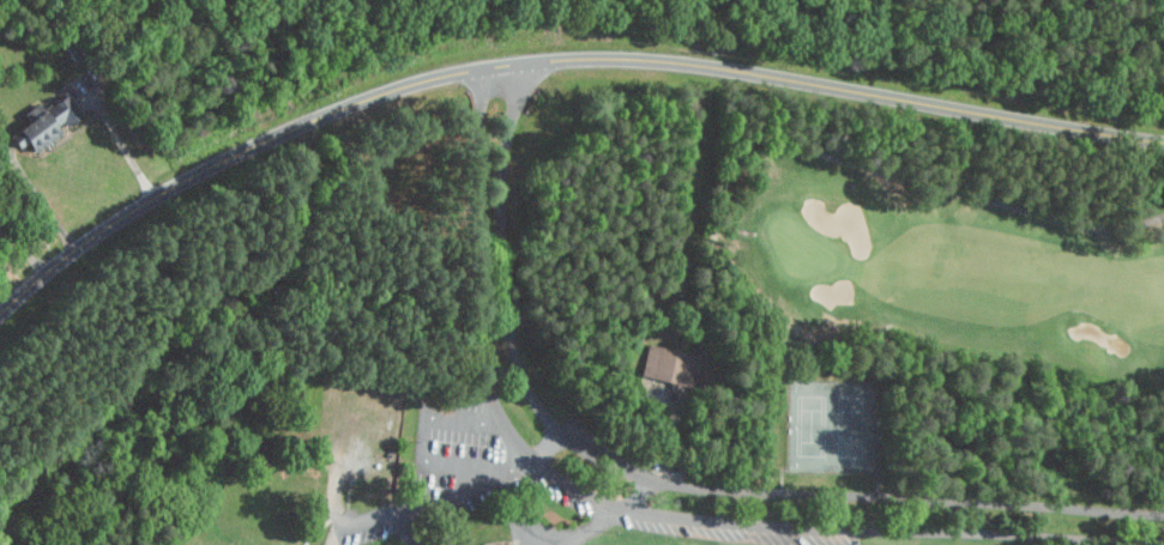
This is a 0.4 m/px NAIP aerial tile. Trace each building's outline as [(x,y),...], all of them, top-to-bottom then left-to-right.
[(77,113),(63,93),(3,135),(12,149),(21,143),(28,153),(58,132),(55,128),(77,113)] [(687,385),(694,355),(648,343),(640,374),(687,385)]
